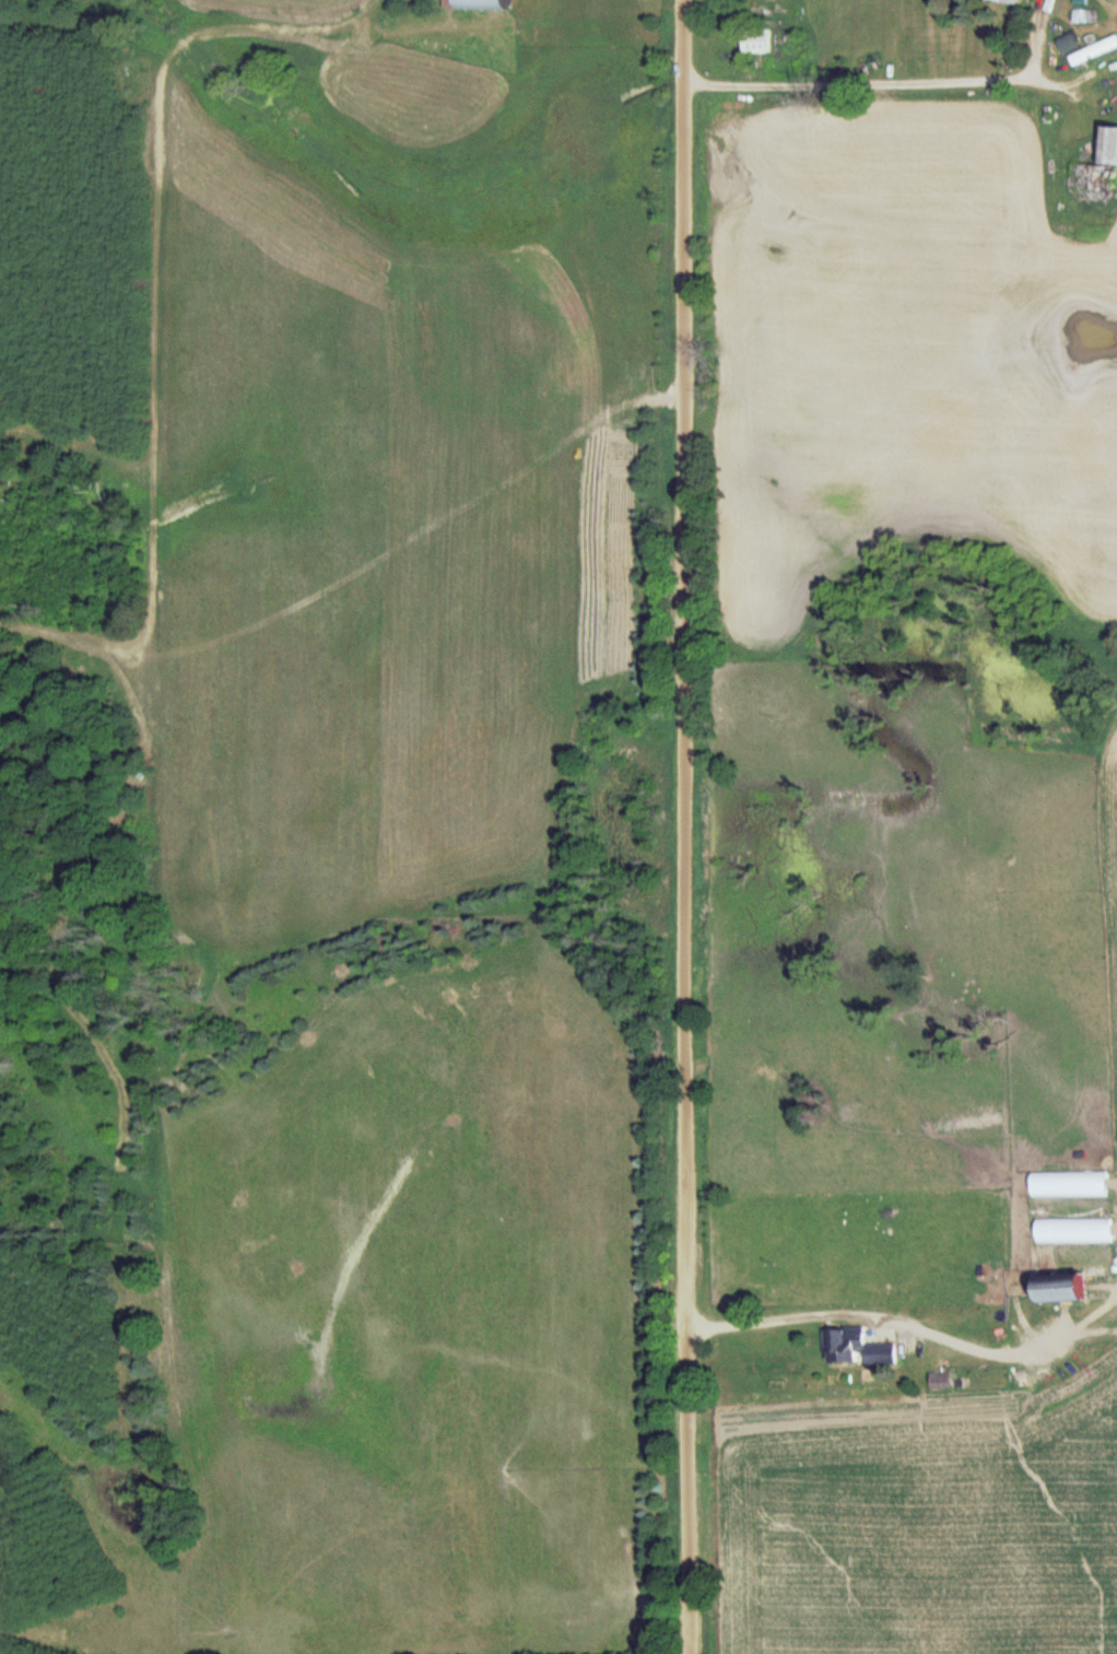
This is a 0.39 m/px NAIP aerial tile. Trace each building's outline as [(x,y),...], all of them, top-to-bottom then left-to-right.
[(506,0),(455,0),(455,10),(506,10),(506,0)] [(772,54),(772,28),(743,28),(743,53),(772,54)] [(1069,57),(1074,68),(1116,50),(1116,36),(1069,57)] [(1102,127),(1100,164),(1066,163),(1065,191),(1107,193),(1108,165),(1116,166),(1116,128),(1102,127)] [(1084,1275),(1033,1275),(1033,1300),(1084,1300),(1084,1275)] [(894,1364),(894,1344),(863,1345),(862,1328),(833,1329),(834,1354),(863,1354),(864,1365),(894,1364)] [(949,1389),(949,1373),(929,1373),(929,1390),(949,1389)]
